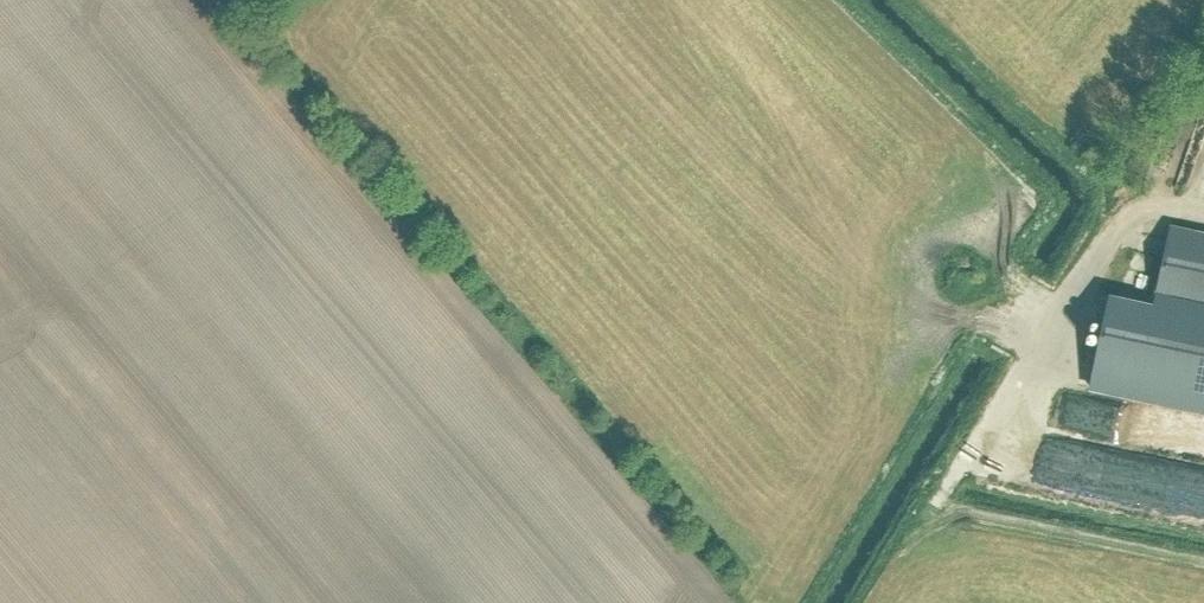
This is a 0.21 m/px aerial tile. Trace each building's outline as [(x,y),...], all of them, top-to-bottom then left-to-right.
[(1169,226),(1155,299),(1107,291),(1088,387),(1203,413),(1203,233),(1169,226)]
